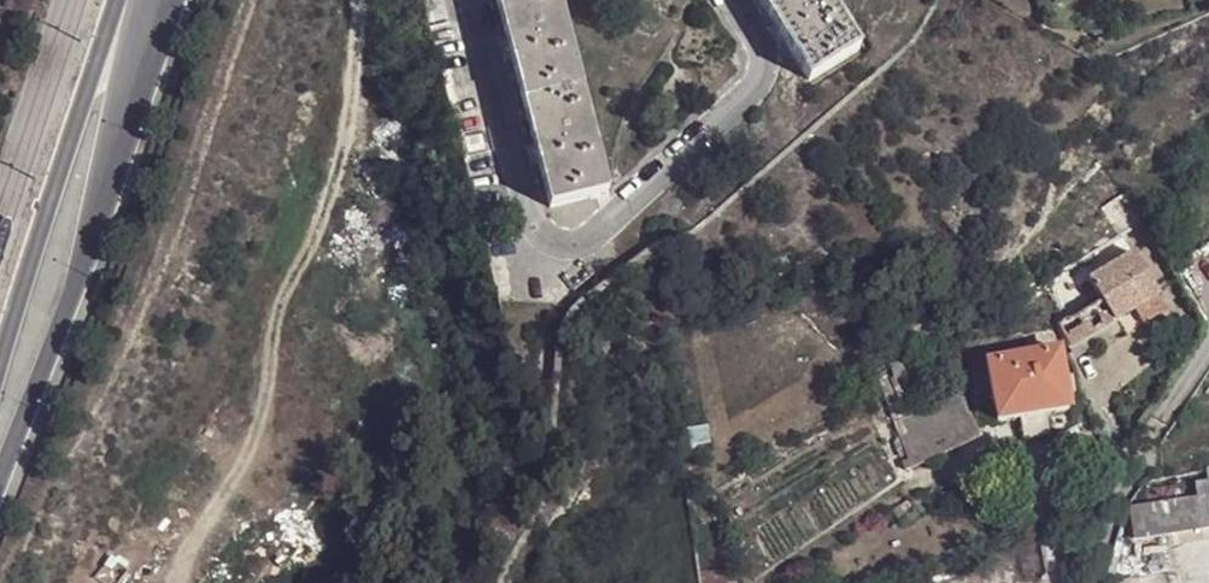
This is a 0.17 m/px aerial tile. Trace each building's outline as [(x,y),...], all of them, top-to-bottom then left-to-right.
[(557,0),(511,0),(495,4),(521,109),(580,93),(557,0)] [(827,0),(755,0),(806,83),(859,51),(827,0)] [(606,200),(580,93),(521,109),(548,215),(606,200)] [(1100,297),(1057,326),(1069,345),(1104,322),(1114,316),(1133,304),(1155,289),(1157,287),(1130,246),(1086,274),(1100,297)] [(1155,289),(1133,304),(1142,317),(1164,303),(1155,289)] [(1104,322),(1069,345),(1076,355),(1111,332),(1104,322)] [(985,360),(984,362),(1056,351),(1050,329),(964,342),(967,365),(985,360)] [(1056,351),(984,362),(992,419),(1015,416),(1043,413),(1064,410),(1056,351)] [(914,466),(987,431),(968,390),(894,425),(914,466)] [(1046,434),(1043,413),(1015,416),(1018,438),(1046,434)] [(1207,467),(1208,479),(1197,481),(1198,498),(1208,496),(1208,467),(1207,467)] [(1169,482),(1157,484),(1157,493),(1171,491),(1169,482)] [(1198,498),(1131,507),(1134,540),(1208,528),(1208,496),(1198,498)]
